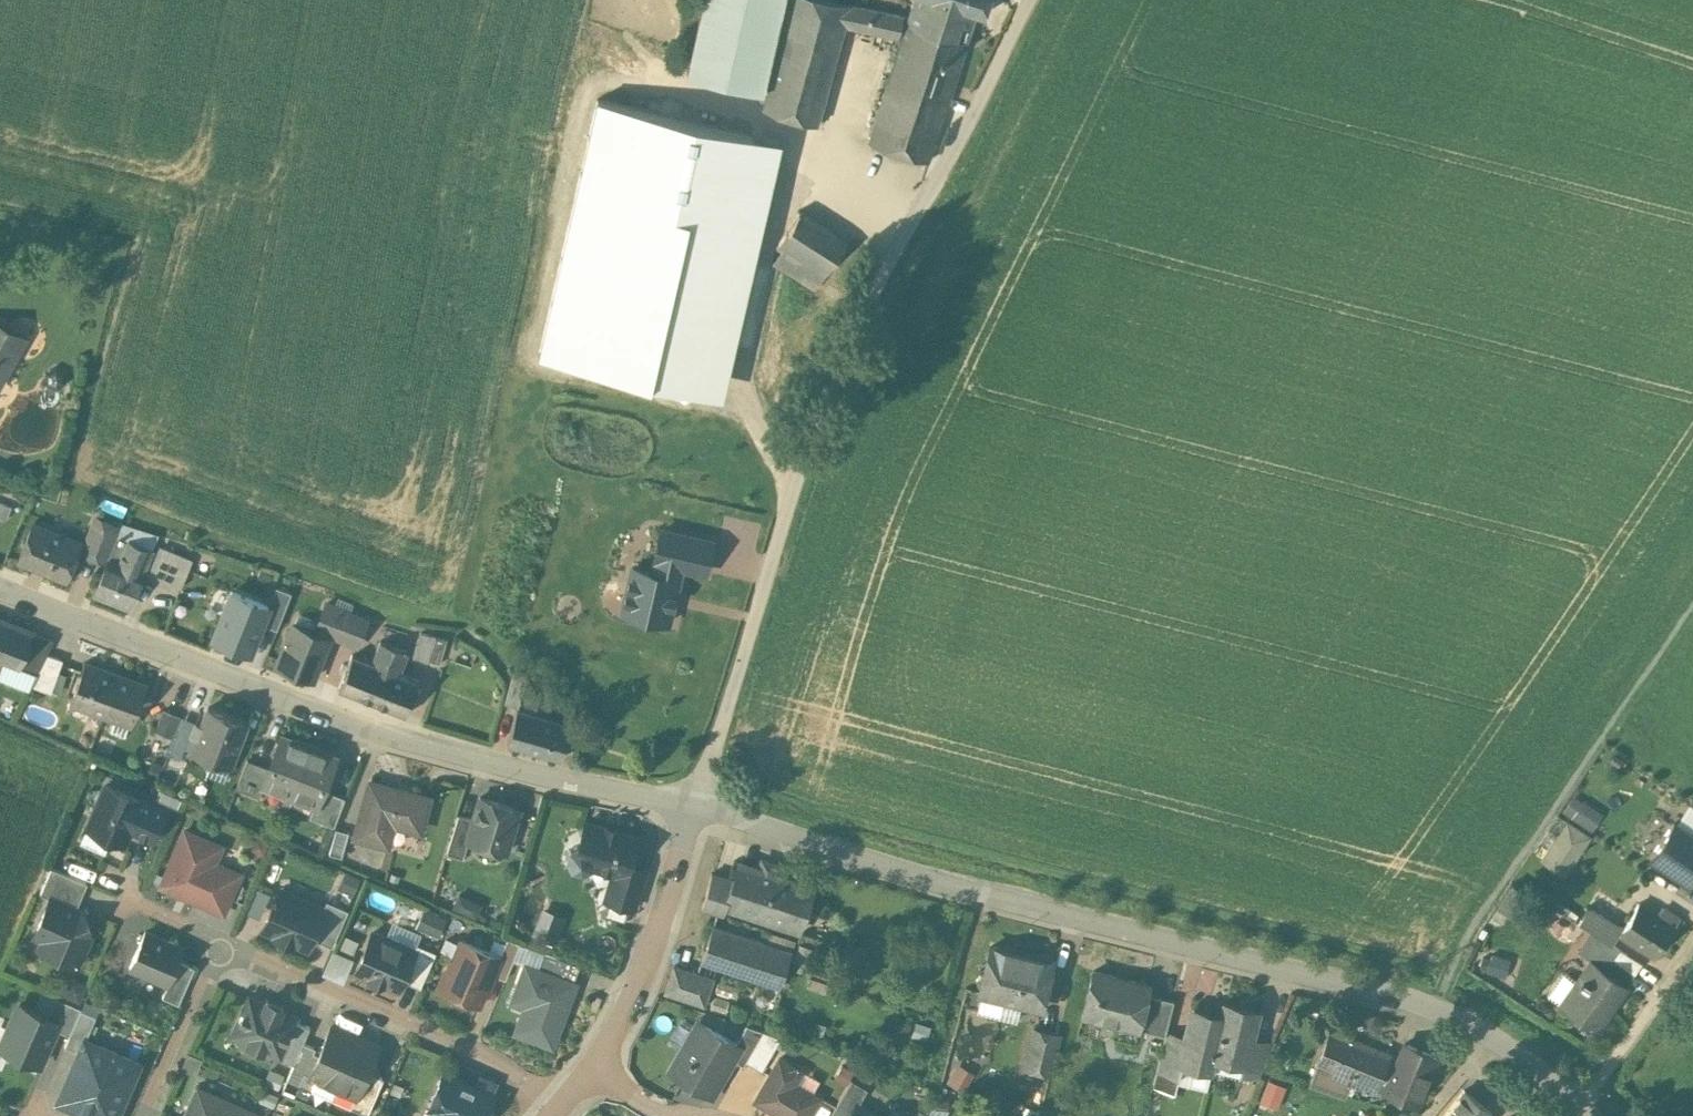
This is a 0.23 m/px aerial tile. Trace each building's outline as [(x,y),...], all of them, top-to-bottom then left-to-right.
[(687,71),(764,88),(783,0),(703,0),(687,71)] [(839,0),(794,0),(766,109),(822,124),(851,26),(904,37),(874,135),(937,151),(973,24),(994,31),(1001,0),(918,0),(914,15),(839,0)] [(780,140),(600,99),(541,352),(720,394),(780,140)] [(766,258),(812,285),(843,235),(797,207),(766,258)] [(24,337),(0,324),(0,380),(24,337)] [(0,503),(0,514),(7,517),(11,507),(0,503)] [(121,528),(96,517),(83,552),(103,561),(105,557),(109,559),(119,534),(121,528)] [(81,541),(33,522),(18,561),(66,580),(81,541)] [(662,528),(655,559),(657,560),(654,571),(633,566),(622,610),(669,621),(679,577),(677,576),(679,565),(671,563),(678,532),(662,528)] [(678,532),(671,563),(679,565),(707,571),(714,540),(678,532)] [(152,550),(122,539),(122,537),(120,536),(119,538),(118,537),(120,534),(119,534),(109,559),(95,593),(129,605),(143,572),(152,550)] [(193,560),(161,547),(150,574),(181,587),(193,560)] [(277,586),(269,606),(263,622),(277,628),(291,592),(277,586)] [(269,606),(231,591),(212,637),(251,652),(263,622),(269,606)] [(353,614),(327,603),(317,628),(331,633),(330,634),(343,639),(353,614)] [(0,616),(0,668),(3,661),(21,668),(34,634),(36,630),(0,616)] [(315,633),(293,625),(278,664),(313,678),(330,634),(331,633),(317,628),(315,633)] [(448,639),(420,632),(414,656),(441,664),(448,639)] [(52,641),(34,634),(21,668),(37,674),(48,652),(52,641)] [(373,660),(354,652),(340,688),(375,702),(393,645),(380,640),(373,660)] [(411,652),(393,645),(375,702),(406,714),(421,676),(404,670),(411,652)] [(63,658),(48,652),(37,674),(32,683),(51,690),(63,658)] [(119,675),(84,662),(70,701),(104,713),(119,675)] [(527,676),(514,672),(506,702),(519,706),(527,676)] [(145,684),(119,675),(104,713),(131,723),(145,684)] [(249,720),(224,711),(211,706),(205,721),(199,719),(194,731),(200,734),(195,748),(233,763),(249,720)] [(571,723),(518,708),(508,744),(561,759),(571,723)] [(182,716),(164,709),(155,730),(173,737),(182,716)] [(182,715),(182,716),(173,737),(163,761),(178,767),(191,735),(188,734),(193,720),(182,715)] [(309,742),(284,733),(271,766),(264,784),(266,785),(289,794),(309,742)] [(335,752),(309,742),(289,794),(314,803),(315,804),(322,787),(335,752)] [(271,766),(248,757),(237,786),(262,795),(266,785),(264,784),(271,766)] [(428,793),(369,780),(356,835),(357,836),(381,841),(386,820),(420,828),(428,793)] [(145,799),(106,782),(88,824),(124,841),(130,827),(133,828),(145,799)] [(345,796),(322,787),(315,804),(314,803),(309,815),(334,824),(345,796)] [(1561,809),(1592,828),(1604,809),(1572,791),(1561,809)] [(519,808),(480,796),(473,818),(467,839),(468,839),(507,851),(519,808)] [(165,808),(145,799),(133,828),(153,837),(165,808)] [(473,818),(459,814),(447,852),(463,857),(468,839),(467,839),(473,818)] [(619,828),(606,824),(605,826),(586,821),(580,843),(571,847),(568,857),(573,866),(582,869),(591,864),(619,872),(626,874),(629,864),(637,836),(618,830),(619,828)] [(1590,836),(1568,821),(1542,859),(1565,874),(1590,836)] [(1674,824),(1651,857),(1689,882),(1692,876),(1692,837),(1674,824)] [(350,832),(337,828),(330,851),(343,855),(350,832)] [(211,840),(185,829),(161,884),(223,911),(240,872),(225,865),(223,862),(213,858),(210,859),(207,851),(211,840)] [(779,862),(761,856),(757,867),(776,873),(779,862)] [(757,867),(739,861),(733,879),(724,905),(799,930),(813,886),(776,873),(757,867)] [(646,869),(629,864),(626,874),(619,872),(615,885),(610,883),(605,898),(634,907),(646,869)] [(87,881),(52,865),(41,891),(51,895),(76,906),(87,881)] [(733,879),(712,872),(702,908),(722,914),(724,905),(733,879)] [(323,907),(288,892),(279,888),(263,927),(277,933),(276,936),(292,943),(293,940),(308,946),(312,936),(324,907),(323,907)] [(454,906),(476,913),(480,900),(458,893),(454,906)] [(76,906),(51,895),(37,927),(45,931),(49,940),(46,948),(78,962),(90,933),(90,932),(92,931),(82,908),(81,909),(80,907),(76,906)] [(348,908),(327,899),(323,907),(324,907),(312,936),(332,945),(348,908)] [(1656,915),(1637,904),(1619,934),(1654,956),(1677,918),(1661,908),(1656,915)] [(1622,927),(1588,906),(1578,922),(1596,934),(1612,943),(1622,927)] [(415,925),(439,933),(445,915),(421,907),(415,925)] [(543,907),(539,932),(558,935),(562,910),(543,907)] [(767,941),(713,924),(701,960),(780,985),(792,949),(778,945),(767,941)] [(184,946),(145,930),(130,966),(168,982),(179,958),(184,946)] [(414,950),(388,938),(387,935),(377,930),(373,932),(372,931),(356,968),(369,974),(369,976),(385,983),(386,981),(399,987),(403,979),(415,950),(414,950)] [(795,940),(770,932),(767,941),(778,945),(792,949),(795,940)] [(1612,943),(1596,934),(1582,954),(1591,960),(1592,960),(1626,984),(1634,972),(1613,957),(1619,948),(1612,943)] [(520,943),(508,937),(499,957),(492,973),(505,978),(520,943)] [(499,957),(461,940),(448,971),(453,973),(448,986),(451,987),(450,989),(461,994),(462,992),(481,1000),(492,973),(499,957)] [(436,951),(417,943),(414,950),(415,950),(403,979),(420,987),(436,951)] [(814,949),(798,943),(792,960),(808,965),(814,949)] [(1052,960),(992,945),(988,962),(980,967),(984,975),(980,992),(1041,1007),(1052,960)] [(323,972),(346,978),(352,952),(329,947),(323,972)] [(195,966),(179,958),(168,982),(162,995),(179,1002),(195,966)] [(1626,984),(1592,960),(1591,960),(1578,980),(1565,971),(1565,970),(1565,971),(1562,971),(1548,992),(1547,992),(1548,992),(1548,995),(1556,1001),(1557,1001),(1580,1017),(1596,1028),(1626,984)] [(575,982),(526,964),(517,987),(530,992),(516,1031),(552,1045),(575,982)] [(712,978),(674,965),(666,990),(704,1003),(712,978)] [(1149,983),(1093,970),(1082,1015),(1138,1028),(1147,993),(1149,983)] [(88,982),(69,972),(61,990),(82,998),(88,982)] [(1174,1000),(1147,993),(1138,1028),(1165,1035),(1166,1032),(1174,1000)] [(82,1006),(56,995),(47,1016),(59,1020),(55,1027),(70,1034),(81,1008),(82,1006)] [(295,1016),(250,997),(236,1029),(250,1036),(247,1042),(264,1049),(265,1047),(278,1053),(279,1053),(294,1019),(295,1016)] [(47,1016),(19,1003),(1,1046),(10,1050),(8,1057),(28,1065),(31,1059),(40,1063),(55,1027),(59,1020),(47,1016)] [(1256,1010),(1226,1003),(1223,1015),(1213,1058),(1214,1058),(1242,1065),(1243,1065),(1250,1038),(1256,1010)] [(96,1015),(81,1008),(70,1034),(65,1045),(79,1051),(85,1038),(86,1038),(96,1015)] [(1223,1015),(1194,1008),(1187,1037),(1181,1064),(1182,1064),(1211,1071),(1214,1058),(1213,1058),(1223,1015)] [(310,1026),(294,1019),(279,1053),(278,1053),(277,1055),(294,1062),(303,1041),(310,1026)] [(740,1045),(700,1021),(671,1071),(711,1094),(713,1090),(732,1058),(740,1045)] [(764,1030),(747,1024),(736,1042),(740,1045),(732,1058),(744,1064),(746,1061),(764,1030)] [(358,1037),(331,1025),(319,1054),(310,1074),(337,1086),(358,1037)] [(1059,1034),(1033,1028),(1024,1067),(1050,1073),(1059,1034)] [(1389,1053),(1332,1029),(1310,1082),(1345,1095),(1351,1079),(1374,1088),(1377,1082),(1388,1054),(1389,1053)] [(764,1030),(746,1061),(761,1070),(781,1037),(764,1030)] [(1187,1037),(1166,1032),(1165,1035),(1157,1070),(1179,1076),(1182,1064),(1181,1064),(1187,1037)] [(358,1037),(337,1086),(356,1094),(357,1095),(368,1070),(378,1046),(358,1037)] [(86,1038),(85,1038),(79,1051),(58,1100),(95,1115),(116,1115),(140,1062),(86,1038)] [(1274,1043),(1250,1038),(1243,1065),(1242,1065),(1240,1072),(1259,1076),(1274,1043)] [(316,1047),(303,1041),(294,1062),(287,1078),(300,1083),(305,1072),(310,1074),(319,1054),(313,1052),(316,1047)] [(1437,1057),(1405,1043),(1398,1059),(1388,1054),(1377,1082),(1387,1086),(1385,1090),(1414,1102),(1420,1088),(1426,1085),(1437,1057)] [(779,1057),(754,1099),(783,1115),(809,1115),(820,1097),(795,1082),(802,1071),(779,1057)] [(963,1066),(958,1063),(947,1081),(963,1090),(974,1073),(963,1066)] [(265,1079),(279,1085),(285,1070),(271,1064),(265,1079)] [(384,1077),(368,1070),(357,1095),(356,1094),(351,1106),(368,1114),(384,1077)] [(444,1074),(430,1107),(434,1108),(430,1115),(484,1115),(493,1095),(444,1074)] [(1278,1106),(1286,1083),(1268,1077),(1260,1099),(1278,1106)] [(852,1079),(832,1113),(837,1115),(850,1115),(857,1105),(858,1105),(868,1088),(852,1079)] [(680,1081),(674,1095),(707,1109),(713,1096),(680,1081)] [(198,1088),(186,1115),(252,1115),(253,1112),(198,1088)] [(1445,1115),(1485,1115),(1490,1110),(1465,1090),(1445,1115)] [(857,1105),(850,1115),(876,1115),(858,1105),(857,1105)]
